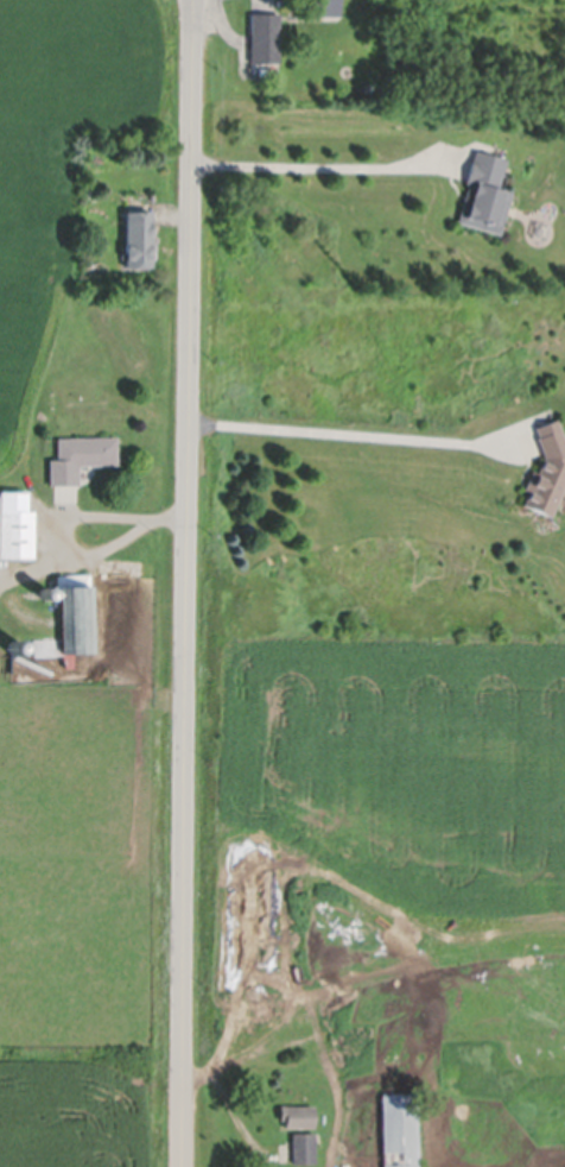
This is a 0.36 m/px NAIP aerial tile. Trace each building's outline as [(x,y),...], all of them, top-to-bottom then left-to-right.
[(294,6),(294,0),(339,0),(339,13),(305,13),(305,6),(294,6)] [(250,59),(250,11),(280,11),(280,59),(250,59)] [(457,220),(468,181),(464,179),(471,156),(472,156),(475,147),(507,157),(499,185),(513,189),(501,233),(457,220)] [(125,264),(125,207),(132,207),(132,206),(147,206),(147,207),(151,207),(151,264),(125,264)] [(556,416),(564,438),(564,484),(552,515),(523,503),(529,488),(525,486),(528,479),(533,481),(544,454),(537,435),(538,435),(534,425),(556,416)] [(49,484),(49,458),(57,456),(57,436),(116,434),(118,462),(78,463),(78,482),(49,484)] [(34,556),(0,556),(0,490),(27,488),(27,509),(34,509),(34,556)] [(62,650),(58,574),(66,574),(91,573),(94,649),(62,650)] [(51,598),(51,599),(50,599),(49,599),(47,600),(46,600),(46,599),(45,599),(44,599),(43,599),(43,598),(42,598),(42,597),(42,595),(40,595),(40,594),(40,593),(40,592),(40,591),(42,591),(42,589),(42,588),(43,588),(43,587),(44,587),(45,587),(46,587),(46,586),(47,586),(47,587),(49,587),(50,587),(51,587),(51,588),(52,588),(52,589),(53,591),(53,592),(53,593),(53,594),(53,595),(52,597),(52,598),(51,598)] [(23,649),(23,650),(21,650),(21,651),(20,651),(20,652),(19,652),(19,654),(18,654),(17,654),(15,654),(14,654),(13,654),(12,654),(12,652),(11,652),(11,651),(9,651),(9,650),(8,649),(8,648),(8,646),(8,645),(8,644),(8,643),(9,643),(9,642),(11,642),(11,641),(12,641),(12,639),(13,639),(14,639),(15,639),(17,639),(18,639),(19,639),(20,641),(21,642),(23,643),(23,644),(23,645),(23,646),(23,648),(23,649)] [(417,1092),(418,1166),(383,1166),(381,1093),(417,1092)] [(280,1105),(313,1105),(313,1127),(285,1127),(285,1119),(280,1119),(280,1105)] [(292,1160),(292,1131),(315,1131),(316,1162),(293,1162),(293,1160),(292,1160)]
